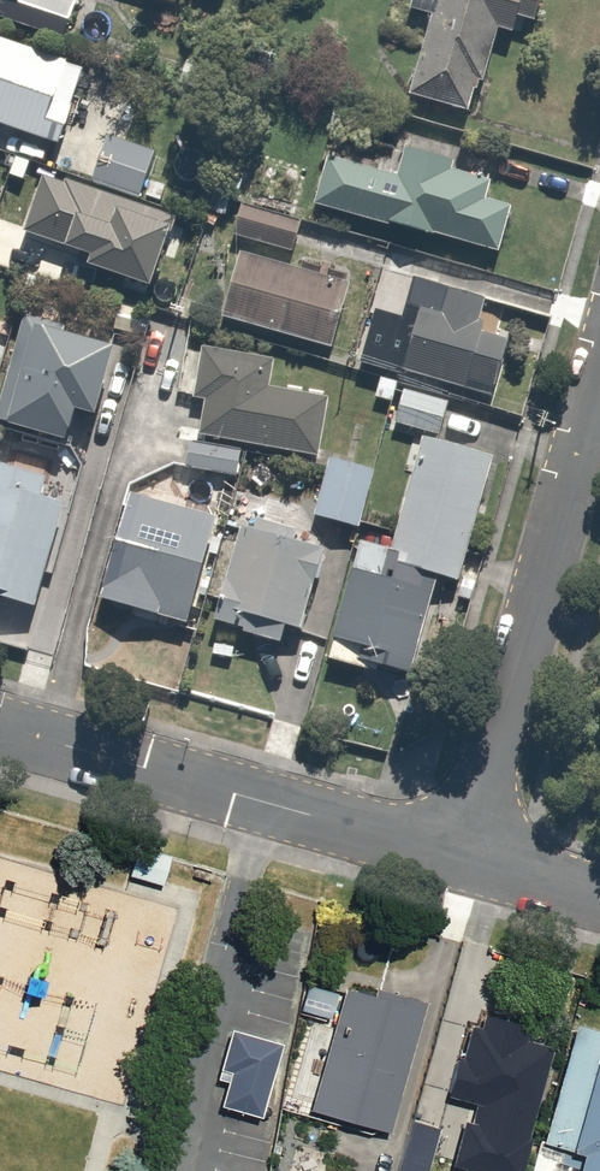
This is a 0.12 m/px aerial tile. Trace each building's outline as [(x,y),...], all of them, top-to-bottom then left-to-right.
[(63,37),(75,1),(72,0),(0,0),(0,17),(63,37)] [(423,10),(401,89),(481,111),(507,16),(524,21),(530,0),(411,0),(409,6),(423,10)] [(0,34),(0,122),(50,139),(78,62),(0,34)] [(155,153),(102,133),(88,172),(141,192),(155,153)] [(321,147),(307,199),(494,250),(509,197),(482,189),(485,179),(452,170),(457,151),(404,137),(395,168),(321,147)] [(42,177),(22,233),(63,248),(63,249),(89,258),(85,268),(148,289),(175,219),(66,181),(64,185),(42,177)] [(293,218),(234,202),(225,238),(284,253),(293,218)] [(346,276),(232,248),(216,313),(330,341),(346,276)] [(478,292),(374,264),(362,310),(407,322),(395,365),(490,392),(505,338),(468,328),(478,292)] [(65,442),(73,412),(93,417),(111,350),(62,336),(64,327),(24,316),(0,399),(0,422),(7,424),(7,426),(65,442)] [(271,349),(198,333),(185,392),(200,395),(192,429),(245,440),(315,455),(328,394),(264,381),(271,349)] [(399,384),(388,422),(416,430),(444,438),(455,400),(399,384)] [(245,440),(192,429),(184,465),(237,477),(245,440)] [(363,527),(355,525),(320,651),(407,675),(436,572),(456,577),(491,451),(444,438),(416,430),(387,534),(363,527)] [(380,467),(320,450),(303,510),(355,525),(363,527),(380,467)] [(0,458),(0,588),(31,596),(58,495),(40,490),(45,468),(0,458)] [(165,493),(126,482),(93,598),(152,614),(158,594),(185,602),(211,506),(165,493)] [(319,541),(235,516),(205,615),(288,640),(319,541)] [(133,845),(124,875),(163,886),(171,856),(155,851),(133,845)] [(419,997),(341,975),(300,1123),(352,1138),(357,1119),(383,1127),(419,997)] [(469,996),(442,1093),(467,1099),(451,1159),(463,1163),(461,1170),(511,1170),(553,1019),(469,996)] [(571,1015),(536,1137),(572,1147),(565,1170),(599,1170),(599,1024),(571,1015)] [(283,1045),(230,1029),(215,1078),(226,1081),(219,1105),(262,1117),(283,1045)] [(407,1109),(388,1170),(426,1170),(442,1120),(407,1109)]
